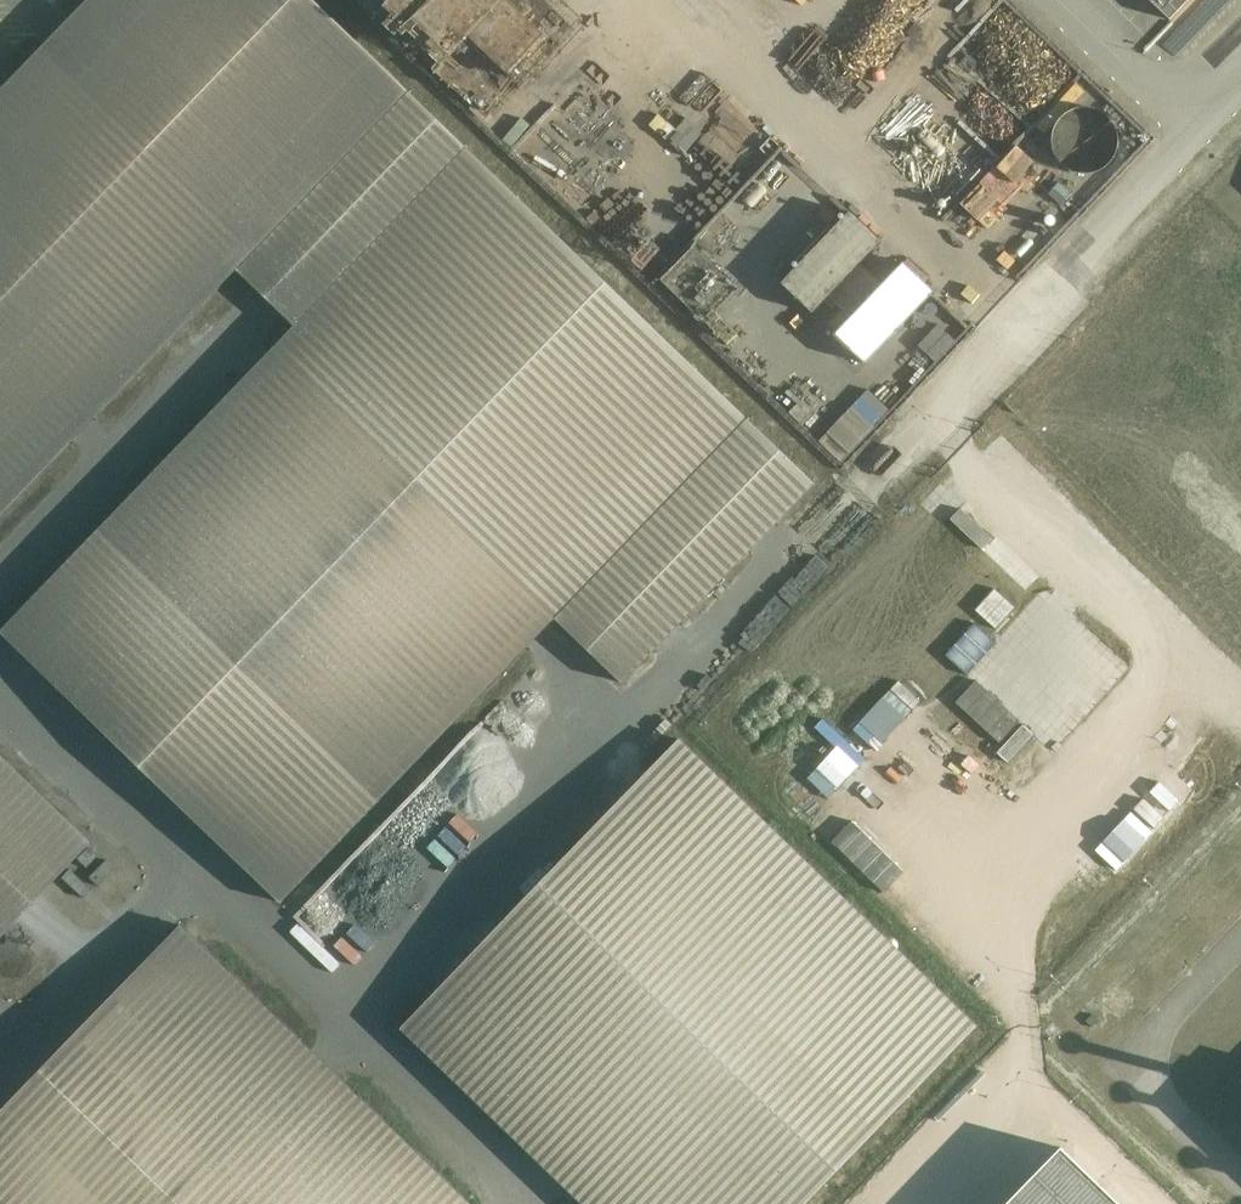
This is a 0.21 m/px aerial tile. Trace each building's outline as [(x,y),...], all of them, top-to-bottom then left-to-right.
[(408,90),(314,0),(88,0),(0,91),(0,514),(208,297),(236,269),(408,90)] [(1188,0),(1150,0),(1170,19),(1188,0)] [(246,377),(1,632),(144,771),(164,790),(216,840),(241,864),(280,902),(528,646),(550,622),(555,617),(622,682),(657,646),(680,623),(751,549),(776,523),(814,483),(408,90),(236,269),(253,285),(282,313),(295,326),(269,353),(268,355),(246,377)] [(946,156),(920,190),(933,200),(960,167),(946,156)] [(1057,183),(1048,194),(1060,204),(1069,193),(1057,183)] [(813,312),(881,240),(848,210),(781,281),(813,312)] [(901,260),(834,333),(867,363),(934,290),(901,260)] [(981,548),(991,538),(960,508),(950,518),(981,548)] [(976,1025),(679,739),(401,1027),(584,1203),(804,1203),(976,1025)] [(85,842),(0,760),(0,931),(85,842)] [(95,855),(86,847),(75,858),(84,867),(95,855)] [(113,868),(104,859),(87,877),(95,885),(113,868)] [(181,925),(0,1112),(0,1203),(470,1203),(181,925)] [(1059,1149),(1006,1203),(1116,1203),(1059,1149)]
